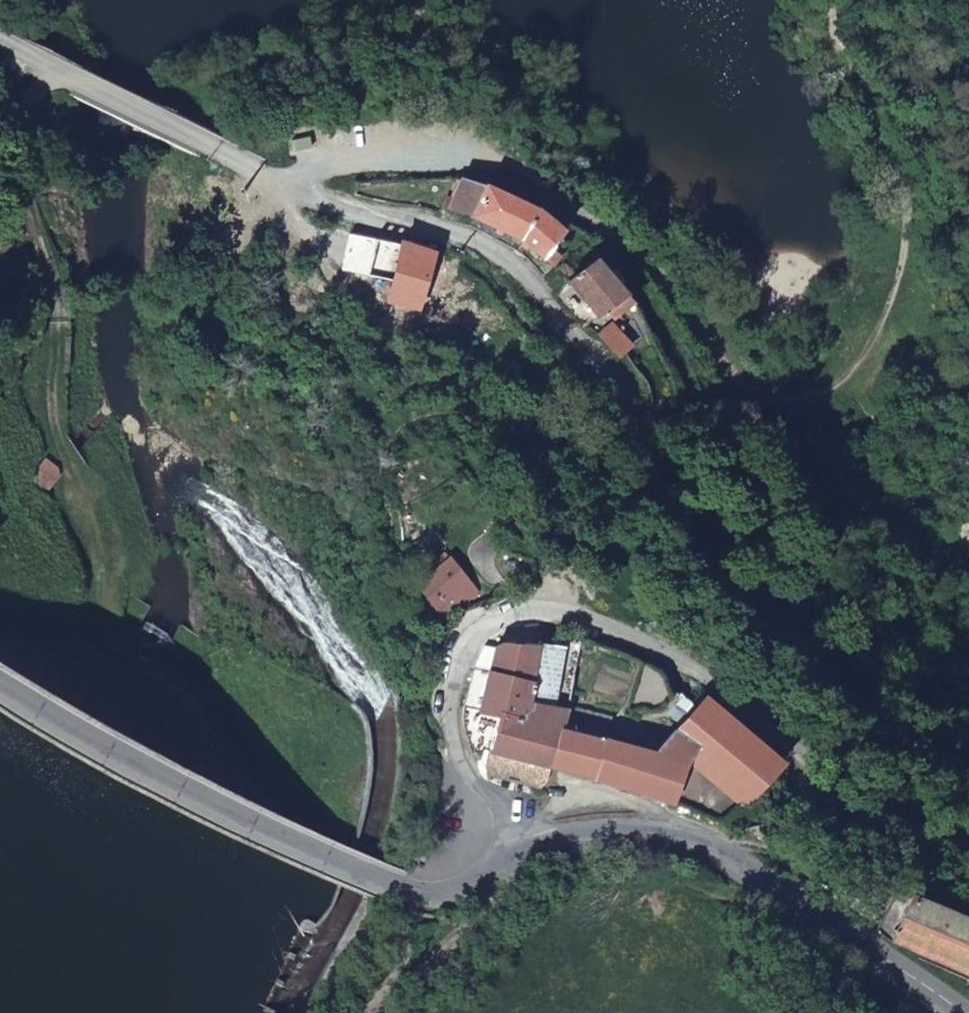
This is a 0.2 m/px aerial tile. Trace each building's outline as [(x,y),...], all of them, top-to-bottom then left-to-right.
[(526,241),(548,259),(556,249),(570,230),(541,208),(485,186),(482,188),(473,186),(463,203),(449,197),(445,206),(526,241)] [(435,250),(407,242),(391,307),(421,313),(437,261),(439,252),(435,250)] [(448,250),(436,246),(435,250),(439,252),(437,261),(445,264),(448,250)] [(548,259),(557,268),(566,258),(556,249),(548,259)] [(604,259),(572,283),(596,319),(629,294),(604,259)] [(441,564),(446,570),(456,564),(450,557),(441,564)] [(446,570),(424,587),(448,619),(482,596),(456,564),(446,570)] [(572,653),(574,633),(531,629),(521,631),(519,645),(554,651),(572,653)] [(505,716),(541,724),(554,651),(519,645),(506,645),(495,651),(486,703),(485,717),(504,720),(505,716)] [(541,724),(555,727),(559,708),(560,708),(572,653),(554,651),(541,724)] [(787,762),(708,698),(698,710),(689,720),(661,751),(568,731),(558,768),(680,805),(691,765),(694,756),(753,804),(787,762)] [(476,715),(485,717),(486,703),(478,702),(476,715)] [(689,720),(698,710),(690,704),(681,713),(689,720)] [(558,768),(568,731),(555,727),(541,724),(505,716),(504,720),(494,751),(558,768)] [(489,769),(550,784),(552,784),(558,768),(494,751),(489,769)] [(746,810),(753,804),(694,756),(691,765),(746,810)] [(913,898),(898,937),(968,971),(968,922),(913,898)]
